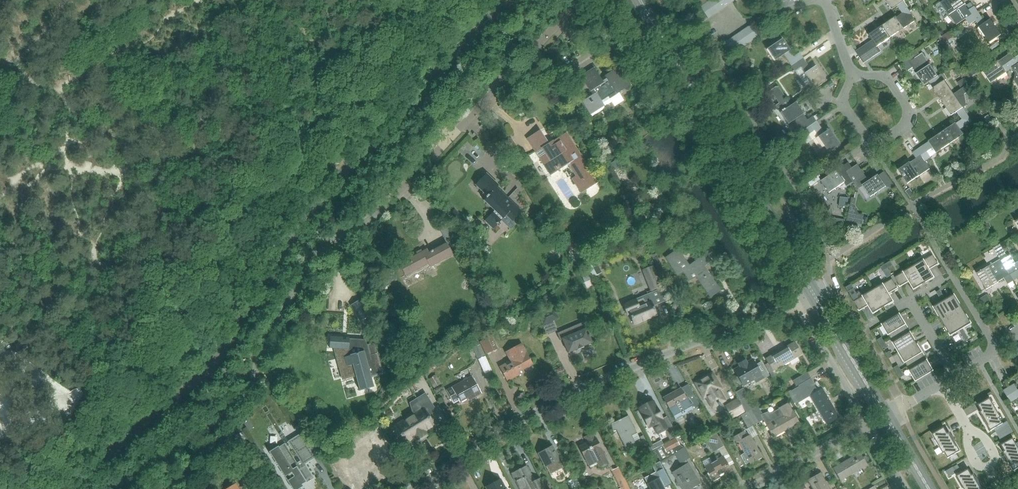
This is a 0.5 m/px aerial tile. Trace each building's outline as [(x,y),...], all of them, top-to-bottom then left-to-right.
[(705,3),(713,15),(718,11),(710,0),(709,0),(705,3)] [(718,11),(723,8),(718,0),(710,0),(718,11)] [(902,13),(908,9),(903,2),(902,0),(885,0),(892,9),(897,6),(902,13)] [(966,20),(978,12),(974,7),(968,10),(964,4),(965,4),(963,0),(946,0),(941,3),(949,14),(953,11),(960,21),(965,18),(966,20)] [(713,15),(705,3),(700,6),(708,18),(713,15)] [(896,17),(882,26),(890,37),(915,20),(908,9),(902,13),(896,17)] [(978,12),(966,20),(969,24),(974,21),(989,43),(1001,35),(991,19),(985,23),(978,12)] [(750,26),(745,29),(753,40),(758,37),(750,26)] [(869,35),(872,40),(876,46),(890,37),(882,26),(869,35)] [(745,29),(740,32),(748,44),(753,40),(745,29)] [(740,32),(735,36),(743,47),(748,44),(740,32)] [(949,32),(943,37),(946,42),(953,38),(949,32)] [(929,33),(922,38),(925,42),(932,37),(929,33)] [(735,36),(730,39),(738,50),(743,47),(735,36)] [(782,38),(766,49),(774,60),(783,54),(789,50),(789,51),(790,50),(782,38)] [(933,38),(923,46),(925,49),(936,41),(933,38)] [(738,50),(730,39),(725,43),(732,54),(738,50)] [(856,51),(856,52),(861,48),(869,59),(873,56),(869,50),(876,46),(872,40),(856,51)] [(861,48),(856,52),(864,63),(869,59),(861,48)] [(789,50),(783,54),(791,66),(802,58),(799,54),(799,53),(793,57),(789,51),(789,50)] [(1015,73),(1012,68),(1017,64),(1017,56),(1016,57),(1012,52),(983,71),(991,83),(1006,72),(1011,68),(1015,73)] [(930,82),(942,74),(942,73),(938,76),(930,64),(927,66),(920,56),(915,59),(911,53),(900,61),(907,71),(913,68),(917,73),(916,74),(924,86),(930,82)] [(802,58),(791,66),(794,71),(798,77),(804,73),(814,89),(826,81),(816,65),(810,69),(805,62),(802,58)] [(966,71),(970,77),(979,71),(976,65),(966,71)] [(581,77),(592,94),(581,101),(590,115),(604,106),(603,103),(605,106),(611,102),(614,106),(624,100),(619,93),(631,85),(619,67),(601,78),(594,68),(581,77)] [(933,88),(942,102),(954,94),(944,81),(946,79),(942,74),(930,82),(934,88),(933,88)] [(763,97),(760,99),(762,102),(764,106),(768,103),(766,99),(768,97),(773,94),(779,103),(776,105),(781,112),(780,113),(787,124),(792,121),(800,132),(804,129),(804,130),(816,122),(812,116),(807,120),(802,114),(803,114),(796,102),(791,105),(778,87),(776,88),(776,86),(767,92),(766,91),(761,94),(763,97)] [(962,120),(964,121),(969,118),(962,108),(963,107),(954,94),(942,102),(951,116),(957,112),(962,120)] [(956,123),(942,132),(950,143),(963,134),(960,129),(971,121),(969,118),(964,121),(962,120),(956,124),(956,123)] [(816,122),(804,130),(808,134),(813,130),(817,136),(817,137),(827,153),(840,144),(829,129),(824,133),(819,126),(816,122)] [(534,134),(526,139),(538,158),(549,176),(567,164),(575,176),(571,179),(580,193),(598,182),(566,133),(549,144),(540,130),(534,134)] [(929,142),(918,150),(925,160),(936,153),(950,143),(942,132),(928,141),(929,142)] [(520,152),(511,138),(502,144),(511,158),(520,152)] [(925,160),(918,150),(913,153),(916,159),(910,163),(910,162),(898,170),(908,184),(930,169),(924,161),(925,160)] [(612,163),(616,170),(623,166),(619,158),(612,163)] [(837,171),(821,181),(829,192),(844,182),(848,187),(853,183),(854,183),(850,177),(861,170),(858,164),(852,168),(848,163),(837,171)] [(861,170),(850,177),(854,183),(858,189),(862,186),(870,197),(886,186),(878,175),(869,181),(861,170)] [(806,180),(810,186),(822,179),(818,172),(806,180)] [(498,185),(486,173),(475,185),(487,196),(482,200),(493,211),(484,221),(493,229),(502,219),(505,216),(511,222),(521,212),(496,187),(498,185)] [(905,191),(910,198),(914,195),(910,188),(905,191)] [(840,197),(839,207),(847,208),(848,197),(840,197)] [(465,221),(454,210),(452,213),(463,224),(465,221)] [(846,220),(862,223),(863,217),(848,213),(846,220)] [(559,239),(567,252),(575,248),(567,234),(559,239)] [(399,264),(405,275),(416,270),(417,272),(424,268),(423,266),(428,264),(429,267),(453,255),(447,243),(429,253),(427,249),(399,264)] [(993,247),(1001,260),(1006,268),(1013,280),(1017,278),(1017,262),(1017,261),(1015,263),(1010,255),(1007,257),(999,244),(993,247)] [(694,273),(696,277),(710,297),(720,291),(704,267),(710,261),(705,254),(698,259),(700,261),(691,267),(690,266),(689,267),(677,251),(666,259),(677,275),(682,271),(685,275),(687,277),(694,273)] [(651,256),(658,271),(663,269),(656,253),(651,256)] [(912,264),(924,283),(934,277),(929,269),(938,264),(933,255),(923,260),(922,258),(912,264)] [(584,263),(591,278),(602,273),(594,257),(584,263)] [(989,266),(977,274),(986,290),(998,283),(998,282),(1004,278),(1008,284),(1013,280),(1006,268),(1005,269),(1002,263),(1000,260),(989,266)] [(913,266),(895,277),(900,286),(909,281),(914,289),(924,283),(912,264),(913,266)] [(662,286),(653,265),(642,270),(650,291),(662,286)] [(872,288),(883,307),(893,302),(888,293),(897,288),(892,279),(873,290),(872,288)] [(883,307),(872,288),(862,294),(863,296),(854,301),(859,311),(868,305),(873,313),(883,307)] [(653,306),(648,294),(636,299),(636,298),(622,304),(627,316),(629,315),(633,324),(656,315),(653,306)] [(952,315),(962,309),(954,295),(946,300),(944,301),(952,315)] [(985,295),(979,299),(982,304),(989,301),(985,295)] [(369,311),(360,296),(350,302),(359,317),(369,311)] [(952,315),(944,301),(942,302),(934,307),(942,321),(952,315)] [(538,314),(546,334),(557,330),(553,320),(558,318),(554,308),(538,314)] [(962,309),(952,315),(961,330),(962,329),(971,323),(962,309)] [(532,312),(526,314),(529,320),(534,318),(532,312)] [(899,314),(882,324),(888,335),(897,329),(902,338),(911,333),(899,314)] [(961,330),(952,315),(942,321),(951,336),(959,331),(961,330)] [(562,339),(568,353),(577,349),(577,350),(583,347),(583,346),(592,343),(586,329),(562,339)] [(916,342),(911,333),(902,338),(897,329),(888,335),(891,339),(899,352),(897,353),(897,354),(916,342)] [(349,339),(349,338),(330,336),(329,348),(333,348),(342,380),(355,376),(359,391),(374,387),(371,377),(383,373),(377,352),(369,355),(365,340),(349,339)] [(498,348),(492,336),(479,342),(485,354),(498,348)] [(768,363),(765,365),(772,377),(775,375),(774,373),(772,371),(802,354),(795,342),(785,347),(777,352),(765,359),(768,363)] [(927,361),(916,342),(897,354),(903,364),(905,362),(904,362),(913,357),(919,366),(927,361)] [(510,360),(499,366),(507,380),(510,378),(511,379),(519,375),(518,372),(532,364),(520,343),(505,352),(510,360)] [(472,348),(477,359),(485,356),(480,344),(472,348)] [(913,357),(904,362),(905,362),(907,367),(916,381),(933,371),(927,361),(919,366),(913,357)] [(739,364),(740,366),(734,370),(738,377),(736,378),(740,385),(742,384),(743,386),(754,379),(756,383),(769,375),(761,362),(756,365),(752,359),(746,363),(745,360),(739,364)] [(722,389),(712,371),(693,382),(703,400),(706,398),(712,410),(727,401),(720,390),(722,389)] [(794,379),(797,385),(810,378),(807,372),(794,379)] [(428,379),(434,388),(441,384),(436,375),(428,379)] [(482,393),(472,376),(446,390),(453,404),(458,401),(459,403),(472,396),(474,397),(482,393)] [(809,396),(810,396),(817,391),(813,384),(813,383),(810,378),(797,385),(801,391),(804,389),(809,396)] [(1016,399),(1017,403),(1017,390),(1014,384),(1009,387),(1016,399)] [(1010,402),(1016,399),(1009,387),(1004,391),(1010,402)] [(684,393),(681,388),(663,398),(674,419),(692,409),(699,405),(690,389),(684,393)] [(735,393),(746,412),(752,409),(756,408),(753,403),(752,403),(743,388),(735,393)] [(822,388),(817,391),(810,396),(827,425),(839,418),(822,388)] [(423,409),(395,427),(396,428),(395,430),(398,435),(400,435),(406,443),(415,437),(417,439),(425,434),(424,432),(427,430),(425,427),(432,423),(428,416),(436,411),(425,394),(416,399),(423,409)] [(732,419),(745,412),(737,398),(724,406),(732,419)] [(990,432),(1003,424),(1000,419),(1001,418),(990,399),(978,406),(981,412),(979,413),(990,432)] [(652,424),(657,434),(667,429),(653,401),(639,408),(649,426),(652,424)] [(765,419),(763,420),(766,425),(773,437),(799,422),(788,402),(778,408),(778,409),(769,414),(768,411),(762,414),(765,419)] [(753,425),(763,420),(765,419),(762,414),(757,407),(756,408),(752,409),(746,412),(753,425)] [(753,425),(746,412),(740,415),(741,416),(748,428),(753,425)] [(611,425),(614,431),(616,430),(627,452),(630,451),(630,450),(637,447),(632,436),(637,433),(628,416),(611,425)] [(668,441),(677,436),(673,428),(664,433),(668,441)] [(948,434),(945,428),(933,434),(944,454),(945,453),(948,458),(961,451),(950,432),(948,434)] [(226,446),(233,440),(225,429),(218,434),(218,435),(226,446)] [(303,486),(302,485),(314,478),(305,463),(308,461),(308,462),(320,454),(305,430),(278,447),(270,452),(274,459),(285,475),(293,488),(298,488),(303,486)] [(736,443),(738,441),(744,453),(740,455),(745,464),(750,462),(751,464),(762,458),(749,435),(747,436),(744,431),(732,437),(736,443)] [(604,458),(603,455),(593,433),(585,437),(587,442),(579,446),(590,468),(597,464),(598,467),(599,467),(599,469),(602,469),(607,467),(608,464),(604,458)] [(716,433),(705,439),(710,447),(712,452),(718,449),(723,446),(718,436),(716,433)] [(233,438),(234,439),(242,450),(247,446),(238,434),(233,438)] [(640,437),(645,446),(648,444),(644,435),(640,437)] [(661,446),(654,450),(659,461),(673,454),(681,449),(675,437),(661,445),(661,446)] [(1017,468),(1017,448),(1013,439),(1001,445),(1004,451),(1002,452),(1013,471),(1017,468)] [(559,460),(552,447),(539,454),(546,467),(550,474),(563,468),(559,460)] [(649,447),(642,451),(649,464),(656,461),(649,447)] [(673,454),(681,466),(672,472),(683,488),(689,488),(699,483),(687,463),(685,460),(690,458),(683,448),(681,449),(673,454)] [(833,468),(840,481),(867,465),(865,462),(864,460),(862,457),(860,453),(833,468)] [(730,470),(722,456),(705,466),(709,474),(707,475),(711,481),(730,470)] [(664,488),(671,484),(659,462),(651,465),(655,472),(644,478),(647,484),(646,484),(649,488),(665,488),(664,488)] [(234,468),(241,481),(249,476),(242,464),(234,468)] [(542,483),(540,478),(534,481),(526,466),(512,474),(513,475),(512,476),(515,481),(516,481),(520,488),(545,488),(542,483)] [(617,482),(620,488),(629,488),(624,478),(618,467),(611,471),(617,482)] [(953,467),(946,471),(949,477),(951,475),(952,476),(955,474),(956,473),(953,467)] [(969,469),(957,476),(964,488),(983,488),(974,474),(972,475),(969,469)] [(820,473),(808,480),(813,488),(829,488),(820,473)] [(569,481),(572,488),(574,488),(579,486),(575,478),(569,481)] [(486,487),(487,488),(505,488),(500,480),(499,480),(486,487)]
